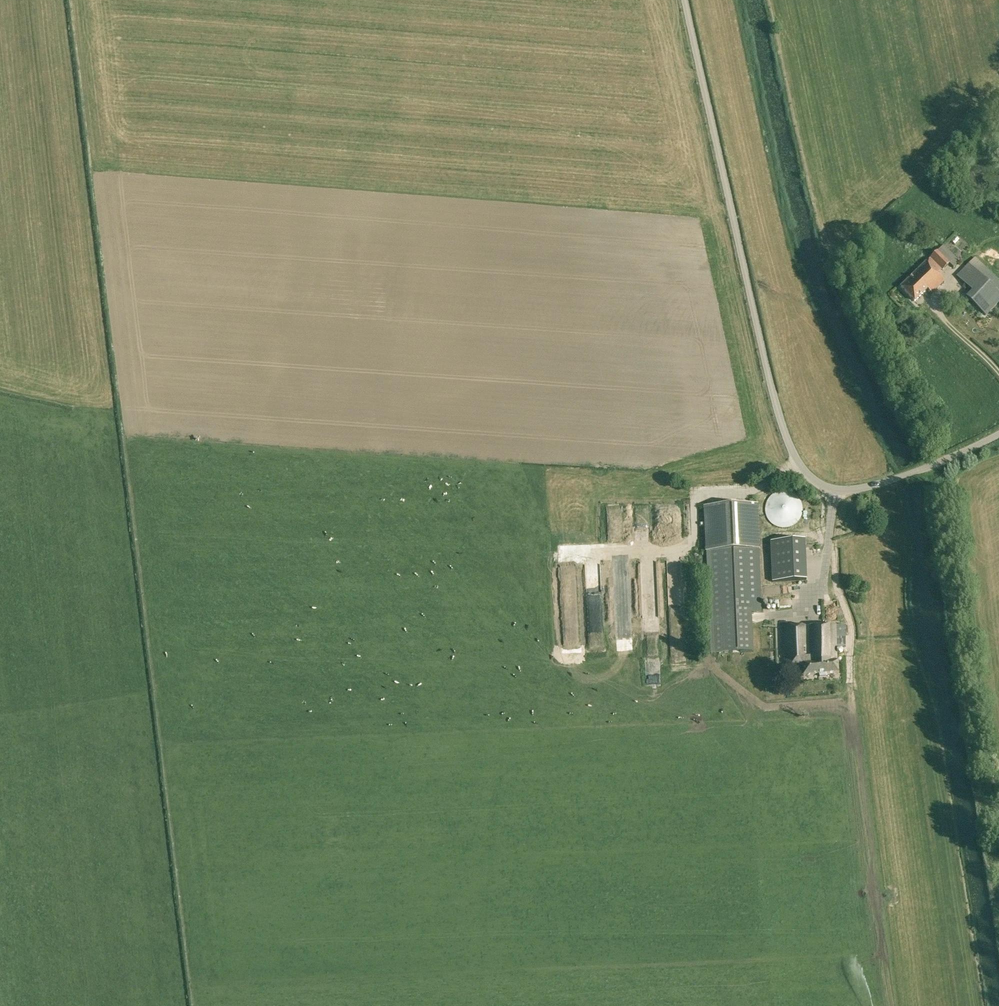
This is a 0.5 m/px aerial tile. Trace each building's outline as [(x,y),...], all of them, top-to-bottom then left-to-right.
[(927,262),(926,262),(900,287),(915,302),(928,289),(932,293),(945,280),(938,273),(941,269),(942,270),(949,263),(953,267),(959,260),(944,245),(938,251),(938,250),(927,262)] [(968,264),(998,293),(998,280),(975,257),(968,264)] [(968,264),(956,275),(972,291),(966,297),(986,316),(998,303),(998,293),(968,264)] [(765,509),(765,512),(766,515),(767,518),(769,521),(771,523),(774,525),(777,527),(780,527),(783,528),(785,528),(788,527),(791,527),(794,525),(797,523),(799,521),(801,518),(802,515),(803,512),(803,509),(803,506),(802,503),(801,501),(799,498),(797,495),(794,493),(791,492),(788,491),(785,491),(783,491),(780,491),(777,492),(774,493),(771,495),(769,498),(767,501),(766,503),(765,506),(765,509)] [(705,505),(707,550),(708,614),(710,653),(753,651),(751,612),(762,612),(757,504),(705,505)] [(806,542),(772,543),(773,583),(807,582),(806,542)] [(591,606),(603,606),(604,592),(591,592),(591,606)] [(834,611),(838,620),(845,617),(842,608),(834,611)] [(838,673),(838,661),(836,661),(836,625),(785,627),(786,664),(804,664),(804,674),(838,673)] [(675,658),(675,670),(695,670),(695,659),(675,658)] [(637,677),(637,666),(627,666),(627,676),(637,677)]
